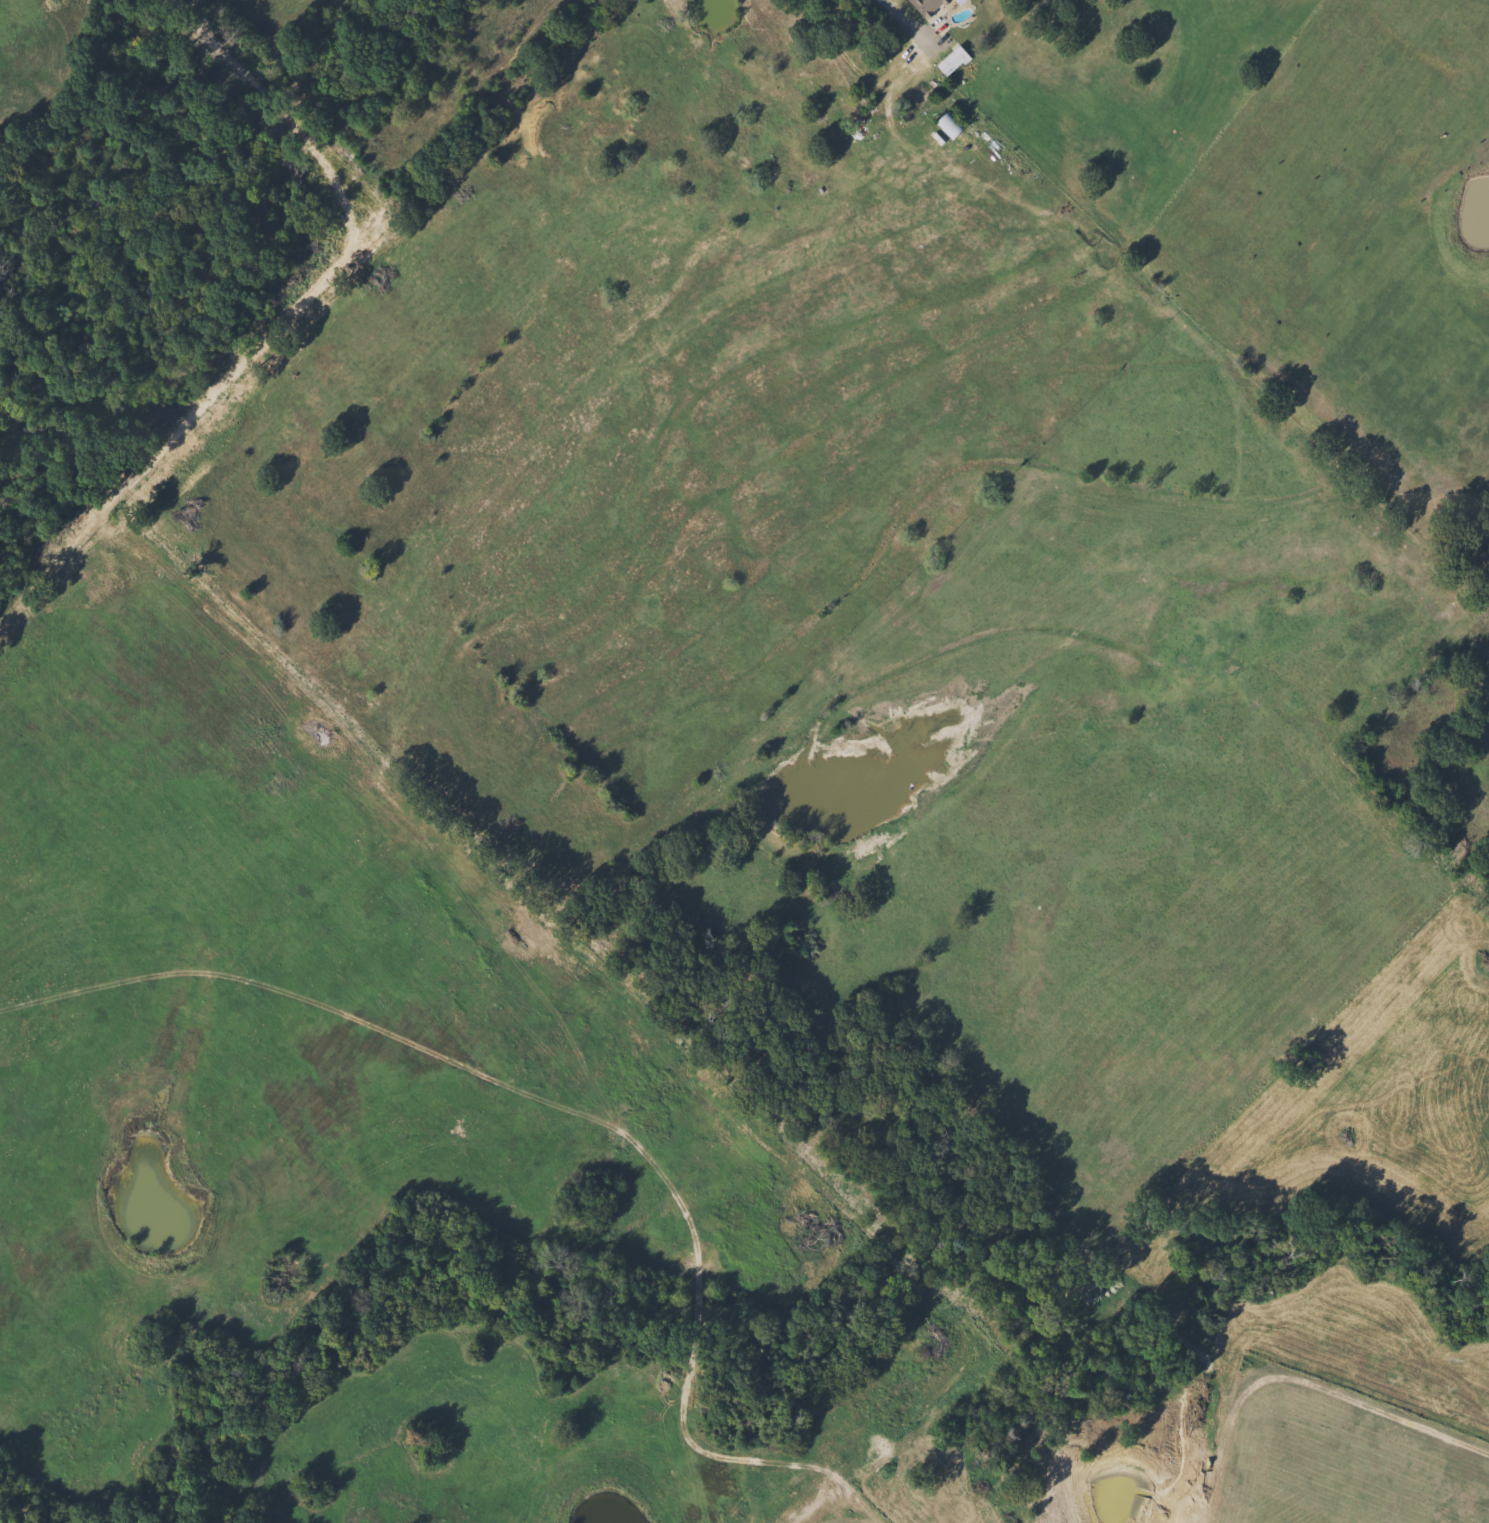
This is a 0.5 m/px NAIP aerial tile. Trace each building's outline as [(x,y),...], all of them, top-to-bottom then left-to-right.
[(903,1),(904,0),(944,0),(923,20),(903,1)] [(933,60),(960,47),(967,62),(940,75),(933,60)] [(963,125),(951,139),(933,123),(945,110),(963,125)]
